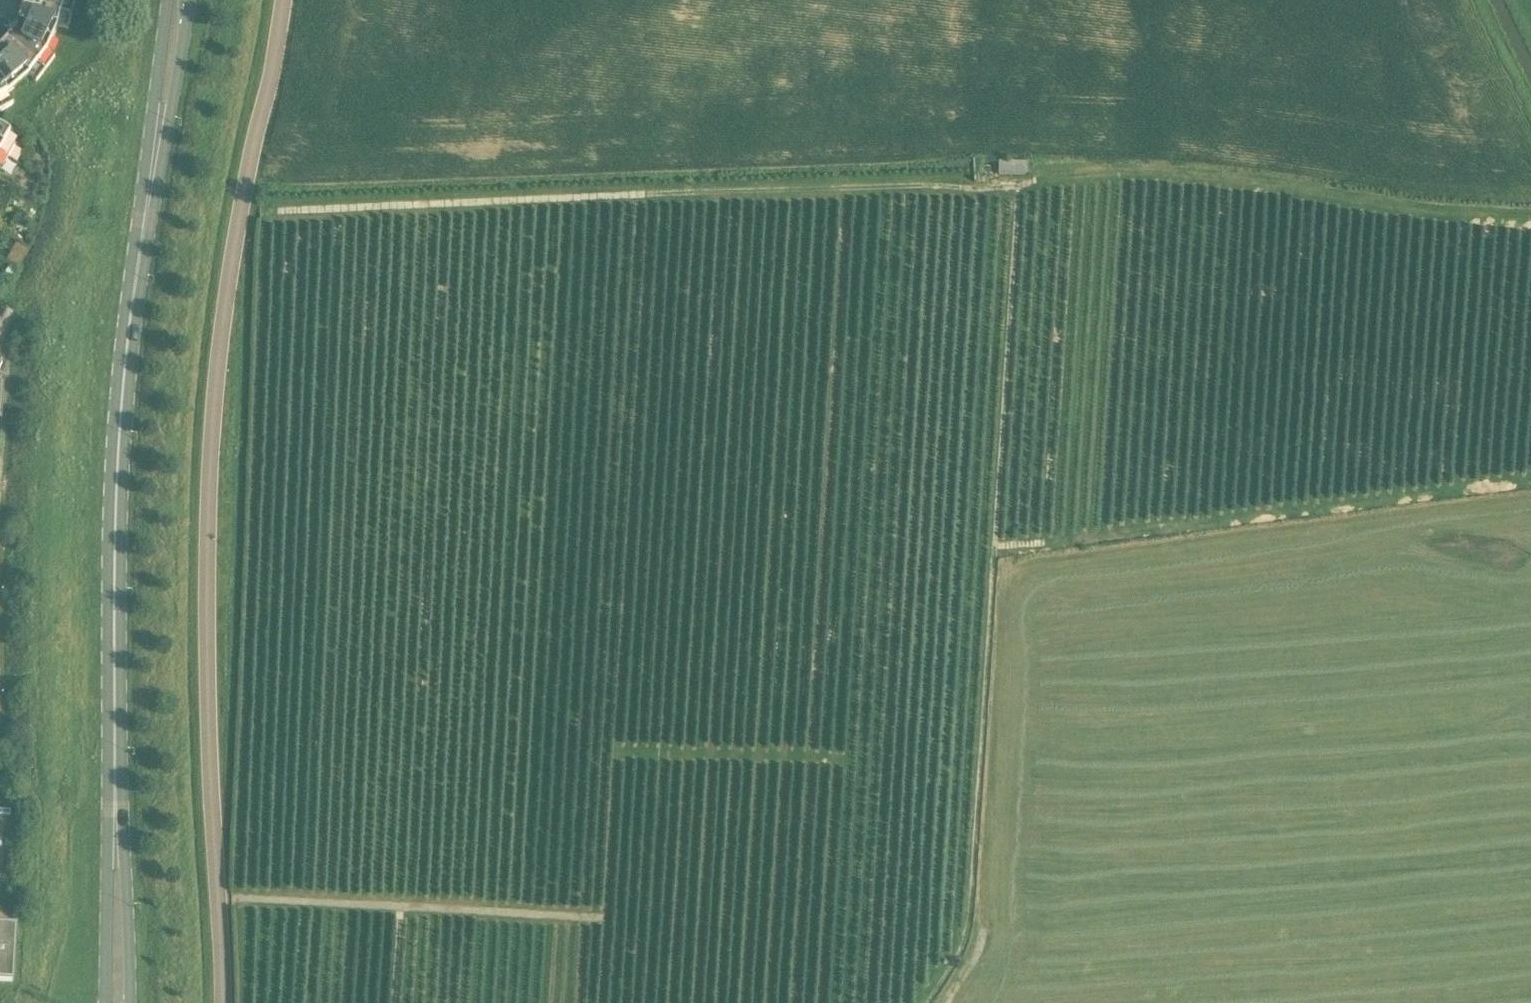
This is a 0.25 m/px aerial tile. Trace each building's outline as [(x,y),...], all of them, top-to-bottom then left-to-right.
[(23,4),(71,15),(74,0),(24,0),(23,4)] [(71,15),(23,4),(17,23),(52,40),(58,27),(67,29),(66,30),(67,30),(71,15)] [(52,40),(17,23),(6,41),(45,70),(55,57),(54,57),(53,58),(46,52),(52,40)] [(6,41),(0,48),(0,64),(18,85),(29,76),(36,81),(35,82),(36,83),(45,70),(6,41)] [(0,64),(0,110),(13,103),(13,102),(12,102),(8,94),(18,85),(0,64)] [(8,159),(15,147),(6,142),(11,133),(0,127),(0,154),(8,159)] [(0,154),(0,170),(1,171),(8,159),(0,154)] [(1030,173),(1030,160),(1001,160),(1001,174),(1030,173)] [(44,167),(39,164),(33,166),(30,171),(39,176),(44,167)] [(10,256),(21,262),(26,253),(15,248),(10,256)] [(4,277),(10,281),(16,270),(9,267),(4,277)] [(12,982),(15,927),(0,927),(0,981),(12,982)]
